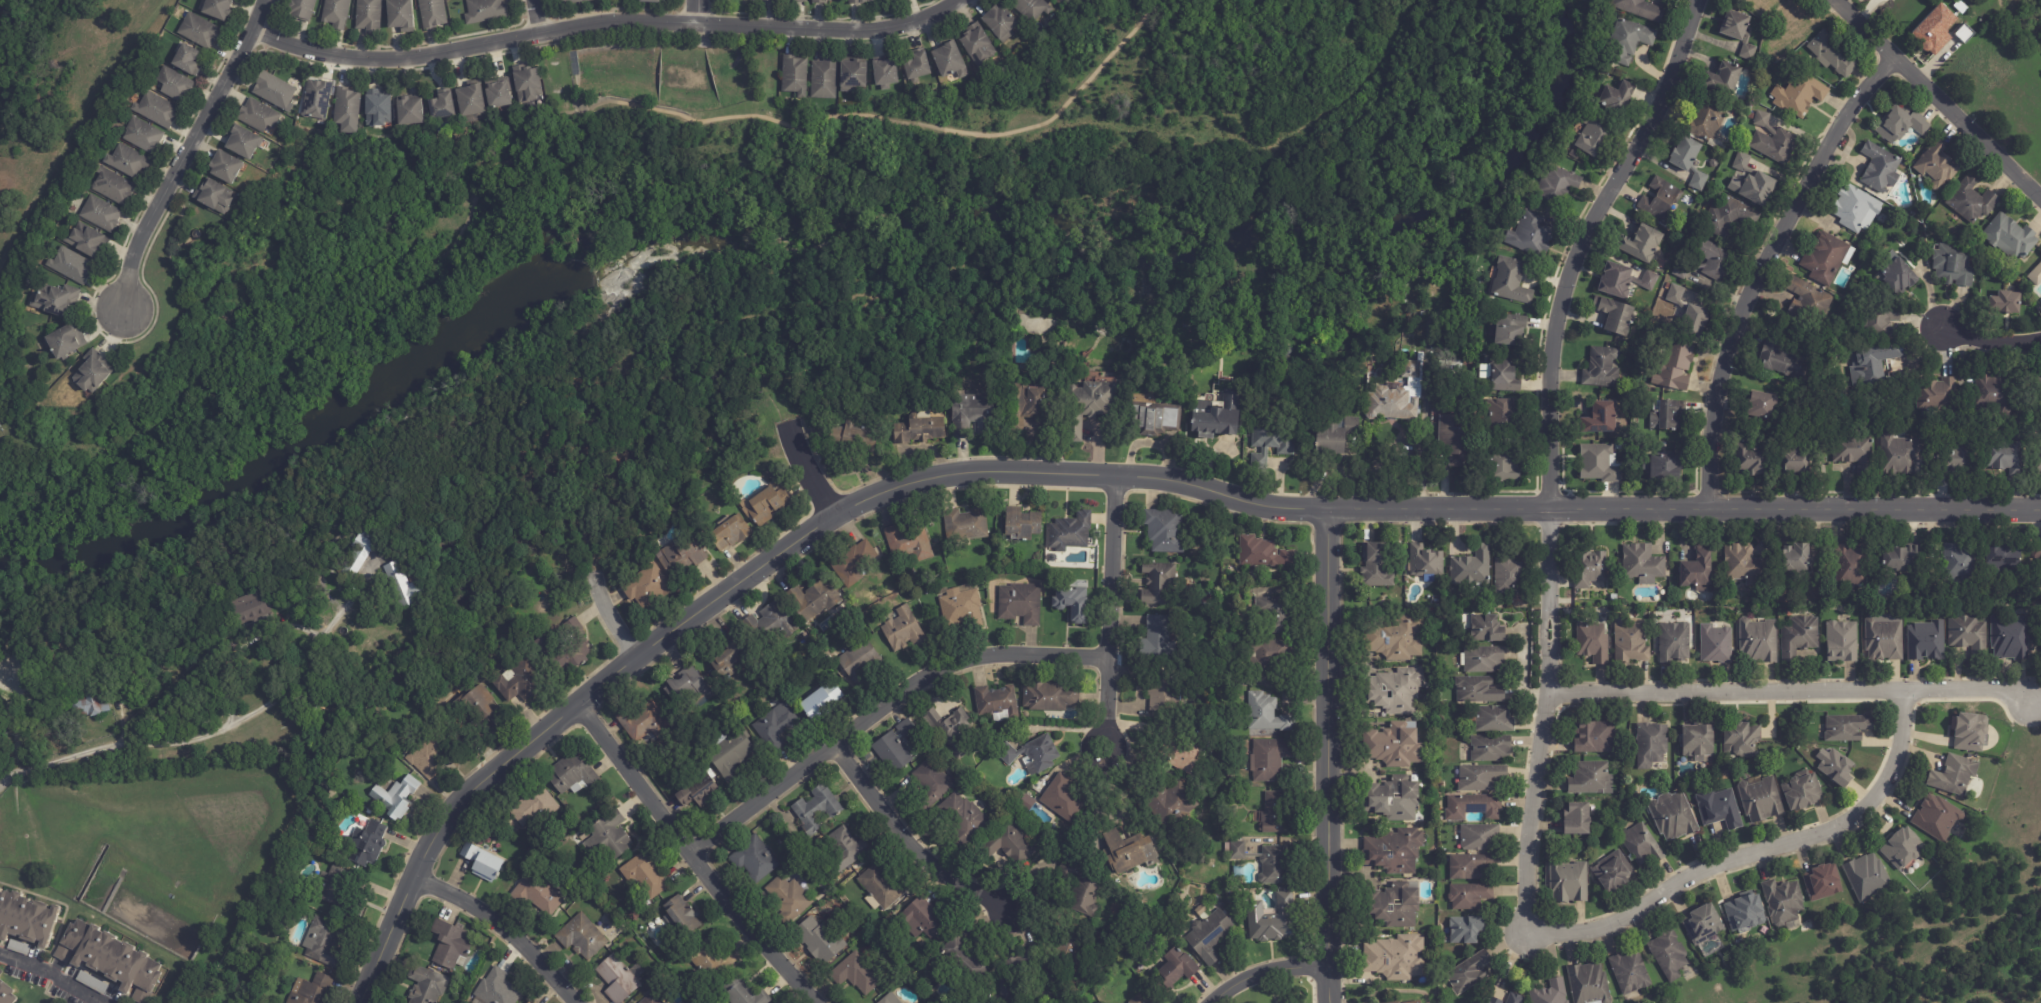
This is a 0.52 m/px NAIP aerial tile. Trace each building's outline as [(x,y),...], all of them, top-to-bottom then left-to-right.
[(199,14),(205,0),(232,0),(230,5),(231,5),(228,11),(230,12),(228,19),(225,18),(223,24),(199,14)] [(285,16),(290,0),(316,0),(309,24),(298,20),(297,22),(290,19),(291,18),(285,16)] [(320,23),(325,0),(350,0),(344,32),(332,30),(333,25),(328,24),(320,23)] [(355,30),(357,0),(381,0),(379,35),(365,34),(365,30),(355,30)] [(386,2),(401,0),(412,0),(414,33),(403,33),(402,33),(402,29),(388,30),(386,2)] [(423,31),(417,0),(443,0),(447,27),(423,31)] [(466,1),(471,0),(502,0),(503,3),(506,2),(509,18),(466,26),(464,16),(469,14),(466,1)] [(1006,1),(1007,0),(1042,0),(1053,10),(1050,14),(1047,10),(1033,25),(1006,1)] [(1612,7),(1615,0),(1647,0),(1646,3),(1667,11),(1661,26),(1612,7)] [(1755,2),(1753,0),(1774,0),(1762,13),(1753,5),(1755,2)] [(1954,6),(1960,0),(1962,0),(1970,8),(1963,15),(1954,6)] [(1804,9),(1814,19),(1795,39),(1793,38),(1789,42),(1784,43),(1788,54),(1774,60),(1769,44),(1784,38),(1775,30),(1780,25),(1774,18),(1788,4),(1790,6),(1795,1),(1804,9)] [(1950,36),(1952,38),(1935,56),(1930,51),(1926,50),(1925,49),(1923,47),(1923,46),(1923,44),(1912,33),(1942,2),(1958,18),(1946,32),(1950,36)] [(982,20),(997,7),(999,10),(1003,7),(1019,25),(1011,32),(1014,35),(1003,45),(982,20)] [(1739,56),(1746,37),(1744,36),(1743,41),(1720,33),(1729,9),(1752,17),(1747,30),(1751,31),(1750,34),(1751,35),(1747,45),(1757,49),(1752,62),(1739,57),(1739,56)] [(222,30),(217,40),(216,43),(213,42),(208,51),(198,46),(198,45),(180,36),(176,34),(188,12),(222,30)] [(1659,33),(1654,47),(1639,42),(1630,68),(1611,61),(1614,51),(1609,49),(1620,19),(1659,33)] [(980,29),(973,33),(970,28),(976,24),(980,29)] [(1976,34),(1966,44),(1955,34),(1965,24),(1976,34)] [(1836,43),(1849,55),(1851,52),(1862,62),(1848,78),(1832,64),(1828,69),(1817,59),(1819,57),(1807,46),(1824,28),(1838,40),(1836,43)] [(967,34),(971,32),(972,34),(981,29),(995,50),(988,55),(991,59),(983,64),(985,67),(979,71),(971,58),(970,59),(966,51),(964,52),(959,43),(966,38),(964,36),(967,34)] [(960,79),(957,74),(943,80),(932,54),(946,47),(945,46),(954,42),(969,76),(960,80),(960,79)] [(196,60),(197,61),(197,62),(203,66),(197,77),(193,76),(192,77),(171,66),(183,44),(200,53),(196,60)] [(917,84),(913,85),(911,81),(909,82),(904,63),(914,61),(913,56),(925,52),(931,76),(918,79),(919,84),(917,84)] [(785,56),(808,57),(806,97),(798,97),(798,91),(782,91),(783,56),(785,56)] [(824,59),(837,59),(836,98),(811,97),(812,62),(823,63),(824,59)] [(845,59),(867,60),(866,89),(855,89),(855,93),(841,93),(841,88),(840,88),(841,59),(845,59)] [(894,65),(896,65),(898,84),(890,85),(890,91),(882,92),(881,87),(876,87),(873,63),(892,61),(893,65),(894,65)] [(1742,68),(1732,96),(1701,85),(1706,71),(1719,76),(1724,62),(1742,68)] [(193,85),(187,96),(186,96),(184,98),(186,99),(182,105),(159,93),(163,87),(155,81),(163,66),(194,83),(193,85)] [(529,72),(537,70),(540,88),(542,87),(543,94),(536,96),(536,97),(518,101),(512,75),(522,73),(521,70),(528,69),(529,72)] [(1829,92),(1824,102),(1814,96),(1807,108),(1809,109),(1804,118),(1785,107),(1784,109),(1774,102),(1776,98),(1772,95),(1778,84),(1787,90),(1790,83),(1788,82),(1795,72),(1799,75),(1802,70),(1832,89),(1829,92)] [(286,85),(296,90),(284,113),(251,95),(255,89),(253,88),(262,71),(286,85)] [(1639,85),(1634,95),(1636,96),(1627,113),(1601,100),(1610,82),(1621,88),(1626,78),(1639,85)] [(318,83),(320,83),(320,82),(332,84),(324,121),(301,116),(308,81),(318,83)] [(511,107),(488,111),(485,91),(488,91),(487,86),(507,83),(511,107)] [(485,116),(460,120),(455,91),(467,90),(467,89),(470,88),(470,87),(480,85),(485,116)] [(338,88),(344,88),(343,93),(354,94),(354,91),(361,92),(357,128),(333,125),(337,88),(338,88)] [(175,116),(174,118),(175,119),(168,132),(130,111),(133,104),(139,107),(147,91),(179,109),(175,116)] [(437,96),(450,93),(454,118),(430,122),(426,102),(438,100),(437,96)] [(1729,106),(1714,140),(1730,147),(1727,154),(1710,147),(1713,140),(1709,138),(1708,141),(1683,130),(1688,117),(1692,119),(1699,103),(1696,102),(1699,94),(1729,106)] [(390,98),(391,125),(383,125),(384,129),(372,129),(372,128),(365,128),(365,98),(376,98),(376,97),(384,97),(384,98),(390,98)] [(273,129),(273,130),(267,127),(262,135),(236,120),(239,114),(238,114),(242,107),(243,108),(249,98),(281,116),(273,129)] [(419,101),(420,101),(422,126),(397,127),(396,103),(402,103),(401,99),(408,99),(408,101),(419,101)] [(1916,109),(1929,119),(1928,121),(1933,125),(1924,137),(1913,127),(1901,142),(1899,139),(1894,145),(1875,130),(1897,102),(1904,108),(1908,102),(1916,109)] [(1769,124),(1776,132),(1779,127),(1800,139),(1785,167),(1749,146),(1757,131),(1773,140),(1774,137),(1766,129),(1754,125),(1758,111),(1771,114),(1769,124)] [(1609,143),(1608,145),(1606,144),(1601,153),(1600,152),(1596,158),(1575,144),(1588,125),(1582,121),(1586,116),(1590,119),(1591,118),(1615,133),(1609,143)] [(164,135),(158,145),(160,146),(157,152),(155,151),(153,157),(122,140),(126,132),(125,131),(132,118),(151,127),(164,134),(164,135)] [(263,140),(258,150),(255,149),(248,163),(224,150),(231,136),(230,135),(235,125),(263,140)] [(1696,160),(1694,165),(1700,172),(1710,177),(1702,192),(1690,186),(1696,174),(1692,168),(1689,173),(1669,163),(1672,158),(1671,158),(1676,148),(1677,149),(1684,136),(1703,146),(1696,160)] [(1947,144),(1950,146),(1947,150),(1956,158),(1954,159),(1957,161),(1961,157),(1968,164),(1949,186),(1946,184),(1939,191),(1936,189),(1935,190),(1931,187),(1932,185),(1930,184),(1935,178),(1928,172),(1925,176),(1914,167),(1940,138),(1947,144)] [(1897,170),(1895,172),(1901,176),(1894,188),(1888,185),(1887,188),(1888,188),(1884,195),(1860,181),(1873,159),(1861,152),(1868,140),(1902,160),(1897,170)] [(152,162),(146,173),(140,170),(138,175),(139,175),(135,182),(102,164),(106,156),(112,159),(120,144),(152,162)] [(218,151),(242,166),(230,188),(208,176),(210,174),(207,172),(208,169),(207,169),(217,151),(218,151)] [(1750,162),(1746,173),(1733,167),(1740,151),(1753,156),(1750,162)] [(1712,160),(1715,159),(1718,161),(1719,164),(1717,167),(1715,168),(1711,166),(1710,163),(1712,160)] [(1584,181),(1580,190),(1573,187),(1569,197),(1566,196),(1562,206),(1540,197),(1542,191),(1539,190),(1545,174),(1548,175),(1550,172),(1552,173),(1555,165),(1572,172),(1573,171),(1577,173),(1577,174),(1585,177),(1584,181)] [(136,187),(129,199),(128,199),(125,205),(124,204),(122,208),(90,192),(91,190),(91,188),(93,183),(94,184),(98,175),(94,173),(97,166),(136,186),(136,187)] [(1779,181),(1764,208),(1728,188),(1737,171),(1748,177),(1749,174),(1755,178),(1759,170),(1779,181)] [(1975,189),(1984,197),(1991,188),(2003,198),(1989,215),(1985,212),(1975,223),(1965,215),(1960,220),(1954,216),(1958,211),(1947,201),(1969,175),(1971,176),(1972,174),(1980,180),(1973,188),(1975,189)] [(1637,206),(1644,195),(1653,200),(1658,192),(1650,187),(1657,175),(1686,193),(1666,225),(1637,207),(1637,206)] [(223,217),(213,211),(212,213),(195,204),(196,202),(191,199),(198,186),(200,188),(202,185),(205,187),(208,180),(225,190),(222,196),(231,201),(227,208),(229,209),(226,215),(225,214),(223,217)] [(1843,226),(1840,224),(1842,220),(1830,213),(1838,200),(1839,201),(1841,197),(1838,196),(1842,189),(1844,190),(1848,183),(1885,205),(1883,208),(1884,209),(1879,216),(1878,215),(1868,232),(1863,229),(1860,235),(1843,226)] [(1729,234),(1726,240),(1700,226),(1711,205),(1717,209),(1724,195),(1761,214),(1753,229),(1738,221),(1732,232),(1730,232),(1729,234)] [(121,213),(116,223),(118,224),(114,231),(113,230),(110,236),(77,218),(90,196),(110,207),(111,206),(116,209),(116,210),(122,213),(121,213)] [(1544,216),(1547,217),(1545,221),(1558,226),(1544,258),(1504,242),(1510,229),(1517,232),(1527,209),(1544,216)] [(2037,237),(2040,240),(2040,242),(2026,260),(2021,256),(2016,261),(1984,235),(2002,212),(2017,224),(2025,231),(2029,226),(2039,234),(2037,237)] [(1665,233),(1650,264),(1616,247),(1623,234),(1634,239),(1643,222),(1665,233)] [(110,241),(104,254),(100,252),(98,257),(94,256),(91,261),(73,252),(75,250),(61,243),(65,236),(68,238),(72,230),(74,231),(78,223),(90,229),(89,230),(110,240),(110,241)] [(1824,230),(1852,245),(1852,246),(1857,249),(1842,277),(1836,274),(1829,287),(1810,277),(1813,272),(1800,265),(1808,249),(1813,252),(1820,238),(1818,237),(1820,231),(1823,233),(1824,230)] [(1736,255),(1721,286),(1702,272),(1703,269),(1689,271),(1684,280),(1672,274),(1678,262),(1688,267),(1706,264),(1708,261),(1691,252),(1699,237),(1736,255)] [(1952,249),(1964,251),(1964,254),(1971,255),(1970,267),(1976,267),(1973,287),(1957,285),(1958,280),(1954,280),(1953,285),(1946,285),(1947,279),(1938,278),(1939,276),(1936,276),(1937,269),(1934,269),(1935,260),(1934,259),(1936,249),(1940,250),(1941,243),(1953,245),(1952,249)] [(89,272),(87,274),(89,275),(83,288),(44,267),(48,260),(53,263),(57,255),(57,253),(59,249),(60,249),(61,248),(62,249),(63,248),(93,264),(89,272)] [(1902,256),(1922,278),(1901,297),(1886,280),(1882,283),(1877,278),(1884,271),(1878,264),(1895,249),(1901,256),(1902,256)] [(1523,278),(1522,282),(1521,282),(1520,287),(1535,291),(1532,305),(1492,296),(1494,288),(1495,288),(1496,279),(1498,278),(1500,270),(1497,269),(1500,256),(1526,262),(1525,269),(1523,278)] [(1615,262),(1635,268),(1632,277),(1634,278),(1630,288),(1632,289),(1629,300),(1600,290),(1605,275),(1606,276),(1607,272),(1605,271),(1609,260),(1615,262)] [(1656,261),(1664,260),(1665,267),(1657,268),(1656,261)] [(2028,277),(2040,263),(2040,285),(2039,287),(2028,277)] [(1640,286),(1648,270),(1662,276),(1654,293),(1640,286)] [(1834,297),(1820,325),(1816,323),(1810,335),(1782,320),(1794,299),(1797,301),(1799,296),(1785,289),(1792,275),(1834,297)] [(1687,289),(1680,305),(1668,300),(1674,284),(1687,289)] [(80,291),(78,297),(79,297),(75,311),(68,309),(65,320),(61,319),(60,320),(41,315),(42,312),(28,309),(30,301),(34,302),(36,294),(37,294),(39,287),(40,288),(40,285),(43,286),(43,285),(62,291),(63,286),(80,291)] [(2004,291),(2012,291),(2012,292),(2021,293),(2020,314),(1989,311),(1990,296),(1999,297),(1999,290),(2004,291)] [(1636,308),(1627,337),(1604,330),(1608,316),(1592,311),(1596,296),(1636,308)] [(1705,328),(1701,340),(1681,333),(1691,304),(1711,310),(1709,316),(1711,317),(1709,325),(1706,324),(1705,328)] [(1899,320),(1892,320),(1892,322),(1894,322),(1893,328),(1895,328),(1894,336),(1860,334),(1858,331),(1859,322),(1861,323),(1862,304),(1902,307),(1901,320),(1899,320)] [(1529,316),(1526,347),(1496,343),(1499,321),(1503,321),(1504,314),(1529,316)] [(81,335),(87,345),(77,351),(78,351),(55,364),(43,341),(70,326),(75,323),(81,335)] [(1784,338),(1780,351),(1807,359),(1800,380),(1758,366),(1768,333),(1784,338)] [(1694,361),(1694,364),(1692,363),(1690,371),(1686,370),(1685,375),(1693,378),(1689,392),(1652,383),(1654,374),(1662,375),(1670,339),(1696,345),(1694,353),(1696,354),(1694,361)] [(1914,347),(1914,348),(1907,349),(1906,342),(1913,340),(1914,347)] [(1901,358),(1883,361),(1887,385),(1881,386),(1881,390),(1864,393),(1863,386),(1854,387),(1851,367),(1854,367),(1852,350),(1903,342),(1906,357),(1901,358)] [(1622,349),(1621,362),(1614,361),(1613,369),(1620,369),(1618,389),(1582,386),(1583,369),(1590,369),(1591,347),(1622,349)] [(94,350),(108,363),(105,365),(113,372),(91,396),(87,392),(83,395),(75,388),(75,387),(73,385),(73,382),(71,380),(86,364),(82,360),(92,349),(94,350)] [(1414,420),(1413,420),(1408,420),(1407,419),(1379,417),(1378,418),(1374,419),(1369,418),(1367,416),(1368,393),(1374,393),(1374,389),(1376,389),(1376,387),(1379,386),(1387,386),(1390,389),(1397,390),(1397,389),(1399,387),(1405,387),(1409,387),(1409,377),(1403,377),(1404,360),(1418,361),(1419,352),(1424,352),(1423,376),(1421,376),(1420,377),(1423,377),(1422,399),(1419,399),(1419,401),(1421,401),(1420,420),(1415,419),(1414,420)] [(1844,353),(1846,365),(1838,366),(1837,354),(1844,353)] [(1473,359),(1472,383),(1461,382),(1461,388),(1435,386),(1437,359),(1465,361),(1465,358),(1473,359)] [(1516,359),(1515,368),(1517,368),(1517,378),(1522,379),(1522,392),(1489,391),(1490,376),(1494,377),(1495,358),(1516,359)] [(1999,418),(1999,411),(1973,411),(1973,389),(1977,389),(1977,376),(1996,376),(1996,373),(2005,373),(2005,376),(2012,376),(2011,418),(1999,418)] [(1957,388),(1957,412),(1936,412),(1936,409),(1918,409),(1918,384),(1924,384),(1924,381),(1943,381),(1943,378),(1957,377),(1957,388)] [(1118,382),(1118,411),(1102,411),(1102,412),(1096,412),(1096,418),(1089,418),(1089,415),(1083,415),(1083,443),(1072,442),(1066,442),(1067,412),(1066,412),(1066,387),(1070,387),(1071,386),(1072,384),(1073,384),(1075,384),(1077,386),(1077,387),(1084,388),(1084,381),(1103,382),(1118,382)] [(1041,415),(1034,414),(1034,418),(1028,417),(1027,428),(1018,428),(1018,417),(1008,417),(1010,382),(1020,383),(1020,382),(1029,382),(1028,387),(1047,389),(1045,413),(1042,413),(1042,415),(1041,415)] [(1239,435),(1215,433),(1214,439),(1199,438),(1200,432),(1193,431),(1193,423),(1192,423),(1193,419),(1195,400),(1214,401),(1213,407),(1223,408),(1225,389),(1242,390),(1240,410),(1241,410),(1239,435)] [(1785,404),(1783,419),(1774,417),(1773,420),(1748,415),(1753,390),(1779,395),(1777,403),(1785,404)] [(979,422),(971,421),(970,438),(953,437),(954,420),(952,420),(953,393),(994,395),(993,422),(979,422)] [(1521,409),(1521,411),(1520,411),(1520,418),(1523,418),(1523,430),(1487,431),(1487,418),(1491,418),(1491,412),(1489,412),(1488,399),(1521,399),(1521,409)] [(1682,403),(1682,404),(1686,404),(1686,411),(1681,411),(1681,415),(1678,415),(1678,418),(1681,418),(1681,431),(1650,429),(1651,411),(1653,411),(1654,403),(1657,403),(1657,401),(1662,401),(1662,400),(1682,401),(1682,403)] [(1582,433),(1582,419),(1595,418),(1594,412),(1594,402),(1618,401),(1618,413),(1617,413),(1617,432),(1582,433)] [(801,413),(799,404),(805,402),(808,411),(801,413)] [(1181,432),(1166,431),(1166,434),(1159,434),(1159,437),(1141,436),(1141,432),(1137,432),(1138,427),(1129,427),(1130,402),(1183,405),(1181,432)] [(1450,467),(1451,452),(1448,452),(1448,449),(1439,449),(1441,415),(1469,416),(1468,427),(1471,428),(1469,460),(1468,460),(1468,468),(1450,467)] [(928,442),(919,443),(919,440),(913,440),(910,440),(910,443),(896,444),(895,441),(894,420),(910,420),(910,418),(944,417),(946,437),(933,438),(933,439),(928,439),(928,442)] [(1353,436),(1346,436),(1345,454),(1318,453),(1318,446),(1317,446),(1317,442),(1319,442),(1319,427),(1328,428),(1328,425),(1340,425),(1340,428),(1345,429),(1345,417),(1360,418),(1360,437),(1353,436)] [(874,453),(828,444),(832,425),(845,428),(846,420),(850,418),(854,419),(856,423),(879,427),(874,453)] [(1277,455),(1278,448),(1268,447),(1267,468),(1251,468),(1252,454),(1262,454),(1262,447),(1252,447),(1253,422),(1295,423),(1294,456),(1277,455)] [(1895,432),(1895,438),(1921,438),(1920,460),(1915,460),(1915,474),(1882,474),(1882,431),(1895,431),(1895,432)] [(2024,439),(2023,477),(2010,477),(2010,470),(1991,469),(1991,466),(1984,466),(1984,442),(2006,442),(2007,439),(2013,439),(2014,432),(2020,432),(2020,439),(2024,439)] [(2032,433),(2040,433),(2040,476),(2033,476),(2032,433)] [(1859,473),(1859,462),(1833,463),(1832,437),(1871,436),(1872,476),(1859,476),(1859,473)] [(1958,473),(1949,473),(1949,476),(1934,476),(1934,459),(1943,459),(1943,444),(1951,444),(1951,440),(1974,440),(1973,473),(1958,473)] [(1757,475),(1748,475),(1748,470),(1737,470),(1737,443),(1751,443),(1751,450),(1769,450),(1769,475),(1757,475)] [(1620,482),(1621,464),(1613,464),(1614,445),(1580,444),(1579,480),(1620,482)] [(1812,463),(1813,475),(1801,475),(1801,474),(1798,474),(1798,477),(1793,478),(1793,475),(1784,476),(1784,462),(1782,462),(1781,444),(1793,444),(1793,448),(1803,447),(1804,449),(1812,448),(1812,463)] [(1521,463),(1521,464),(1518,464),(1518,468),(1520,468),(1520,483),(1485,483),(1486,451),(1521,450),(1521,463)] [(1658,454),(1682,454),(1681,480),(1651,479),(1651,471),(1643,470),(1643,458),(1651,459),(1651,454),(1658,454)] [(781,489),(783,488),(792,502),(785,506),(784,505),(770,514),(773,518),(759,528),(751,516),(749,518),(735,499),(749,501),(771,485),(776,492),(781,489)] [(1017,539),(1018,534),(1011,534),(1011,536),(1006,536),(1007,507),(1021,508),(1021,521),(1030,521),(1030,512),(1042,513),(1041,535),(1031,534),(1031,541),(1027,541),(1017,541),(1017,539)] [(970,539),(962,540),(962,541),(946,542),(943,511),(960,509),(960,514),(969,513),(968,510),(986,508),(989,537),(970,539)] [(1092,511),(1091,530),(1089,530),(1088,548),(1066,547),(1066,552),(1055,551),(1056,548),(1049,548),(1050,524),(1055,524),(1056,519),(1063,520),(1063,519),(1077,520),(1077,512),(1083,512),(1083,510),(1092,511)] [(1146,510),(1183,511),(1182,538),(1185,538),(1184,553),(1152,552),(1153,543),(1148,543),(1148,526),(1144,526),(1144,510),(1146,510)] [(745,539),(740,543),(738,541),(731,547),(730,545),(720,553),(708,536),(735,516),(735,517),(739,514),(753,533),(745,539)] [(930,545),(934,558),(916,564),(913,554),(893,560),(883,530),(898,525),(901,533),(910,530),(909,528),(923,524),(930,545)] [(360,578),(341,567),(365,528),(385,541),(362,580),(360,578)] [(707,559),(687,574),(682,568),(670,577),(655,555),(692,528),(701,540),(697,543),(708,558),(707,559)] [(1295,553),(1295,566),(1277,566),(1275,567),(1271,567),(1270,566),(1237,566),(1236,534),(1245,534),(1245,536),(1250,536),(1250,535),(1256,535),(1256,539),(1257,538),(1257,539),(1260,539),(1264,539),(1264,541),(1269,541),(1269,542),(1272,542),(1275,544),(1275,551),(1295,551),(1295,553)] [(848,589),(829,565),(855,545),(857,546),(866,539),(879,555),(858,571),(864,578),(848,589)] [(1395,587),(1363,586),(1363,583),(1361,582),(1361,579),(1363,577),(1363,574),(1361,574),(1361,568),(1367,568),(1367,563),(1364,563),(1364,558),(1363,558),(1363,543),(1390,544),(1390,575),(1396,575),(1395,587)] [(1708,592),(1698,592),(1698,585),(1681,586),(1681,562),(1698,562),(1698,553),(1696,553),(1695,543),(1712,543),(1712,586),(1710,586),(1710,592),(1708,592)] [(1800,543),(1812,544),(1811,571),(1809,570),(1808,579),(1797,578),(1797,581),(1783,580),(1784,577),(1781,577),(1782,570),(1778,570),(1779,549),(1785,549),(1785,545),(1795,546),(1794,550),(1796,550),(1796,543),(1800,543)] [(1832,543),(1867,543),(1866,587),(1835,587),(1836,562),(1830,562),(1830,543),(1832,543)] [(1907,543),(1919,543),(1919,560),(1913,560),(1912,572),(1896,571),(1896,577),(1882,576),(1882,569),(1883,548),(1891,548),(1891,546),(1905,546),(1905,543),(1907,543)] [(1958,544),(1958,548),(1963,548),(1963,545),(1975,546),(1974,577),(1968,577),(1968,580),(1961,580),(1961,577),(1954,577),(1954,580),(1943,580),(1945,543),(1958,544)] [(1430,553),(1435,553),(1435,552),(1444,552),(1444,575),(1423,575),(1423,577),(1415,577),(1415,576),(1411,576),(1411,572),(1408,572),(1408,558),(1411,558),(1411,544),(1425,544),(1425,551),(1429,551),(1429,553),(1430,553)] [(1490,544),(1490,577),(1492,577),(1492,581),(1490,581),(1490,584),(1476,584),(1476,587),(1463,587),(1463,584),(1459,584),(1459,586),(1451,586),(1451,572),(1450,572),(1450,568),(1451,568),(1451,558),(1463,558),(1463,557),(1473,557),(1473,558),(1476,558),(1476,544),(1487,544),(1490,544)] [(1652,546),(1652,558),(1666,558),(1666,577),(1655,577),(1655,585),(1639,585),(1639,577),(1624,578),(1623,544),(1651,544),(1652,546)] [(1753,552),(1753,559),(1766,559),(1767,580),(1757,580),(1757,587),(1746,587),(1746,580),(1725,580),(1724,547),(1731,547),(1731,545),(1753,544),(1753,552)] [(1995,547),(2004,547),(2004,545),(2013,545),(2013,544),(2017,544),(2017,547),(2023,547),(2023,571),(2017,571),(2017,573),(2010,573),(2010,571),(2005,571),(2005,573),(1997,573),(1997,571),(1989,571),(1989,547),(1995,547)] [(1604,582),(1590,582),(1590,589),(1574,589),(1574,551),(1606,551),(1606,582),(1604,582)] [(1526,562),(1526,594),(1496,594),(1496,559),(1501,559),(1501,554),(1514,554),(1514,558),(1526,558),(1526,562)] [(384,567),(397,561),(408,585),(419,580),(427,599),(402,609),(384,567)] [(638,603),(635,598),(630,602),(622,589),(626,586),(625,584),(654,562),(675,592),(665,598),(664,596),(643,611),(638,603)] [(1177,571),(1176,587),(1171,587),(1171,605),(1141,604),(1141,595),(1149,595),(1149,586),(1146,586),(1146,578),(1149,578),(1150,574),(1143,574),(1143,564),(1177,565),(1177,571)] [(839,593),(844,599),(828,611),(825,608),(805,624),(784,595),(797,585),(804,595),(806,594),(805,592),(821,580),(826,586),(830,583),(839,593)] [(976,584),(977,589),(978,589),(982,608),(979,608),(982,620),(945,627),(939,598),(947,596),(946,591),(960,588),(963,586),(967,584),(971,584),(976,584)] [(1041,585),(1040,627),(1023,626),(1024,617),(1016,617),(1016,620),(998,619),(999,586),(1011,587),(1011,584),(1041,585)] [(1087,589),(1087,598),(1088,598),(1088,602),(1087,602),(1087,622),(1086,622),(1086,624),(1075,625),(1075,624),(1071,624),(1072,607),(1066,606),(1066,608),(1063,610),(1060,610),(1057,608),(1053,608),(1053,598),(1056,598),(1057,590),(1059,587),(1070,588),(1070,589),(1073,589),(1073,590),(1076,590),(1076,588),(1087,588),(1087,589)] [(260,617),(239,626),(230,602),(258,591),(263,602),(270,599),(275,611),(260,617)] [(1202,595),(1214,596),(1213,603),(1202,603),(1202,595)] [(1267,634),(1256,634),(1256,598),(1296,598),(1296,635),(1267,634)] [(740,623),(752,615),(757,622),(763,618),(759,613),(777,599),(799,629),(776,646),(767,635),(755,644),(740,623)] [(928,643),(916,650),(910,640),(906,643),(908,647),(903,650),(902,648),(901,649),(902,649),(895,653),(881,628),(885,625),(885,624),(892,619),(893,621),(900,617),(896,610),(907,604),(929,643),(928,643)] [(2003,617),(2004,620),(2017,619),(2017,617),(2030,617),(2031,661),(2015,661),(2015,659),(2004,659),(2004,658),(1996,658),(1996,649),(1993,649),(1992,618),(1995,614),(2000,614),(2003,617)] [(1178,660),(1140,659),(1141,639),(1147,640),(1147,630),(1147,615),(1149,615),(1149,616),(1171,616),(1170,642),(1179,642),(1178,660)] [(1387,661),(1387,659),(1377,659),(1377,653),(1376,653),(1376,652),(1374,652),(1374,669),(1364,669),(1364,651),(1360,651),(1360,625),(1378,625),(1378,621),(1398,621),(1398,615),(1419,615),(1419,618),(1424,618),(1424,634),(1418,634),(1418,637),(1423,637),(1423,656),(1411,656),(1411,661),(1387,661)] [(1507,629),(1507,641),(1473,642),(1472,638),(1472,634),(1472,616),(1499,615),(1500,623),(1501,623),(1501,628),(1507,627),(1507,629)] [(1820,647),(1820,648),(1810,648),(1810,651),(1802,651),(1802,648),(1798,648),(1798,662),(1783,662),(1783,624),(1791,624),(1791,618),(1795,617),(1795,616),(1815,616),(1815,618),(1819,618),(1820,647)] [(1985,622),(1987,622),(1988,660),(1973,661),(1973,646),(1969,646),(1969,648),(1957,649),(1957,647),(1951,647),(1950,616),(1979,616),(1979,623),(1985,622)] [(1752,621),(1752,623),(1766,623),(1766,621),(1778,620),(1779,663),(1764,663),(1764,662),(1752,662),(1752,661),(1744,661),(1744,652),(1742,652),(1741,620),(1744,617),(1749,617),(1752,621)] [(1876,617),(1878,619),(1878,622),(1892,622),(1892,620),(1904,620),(1905,661),(1890,661),(1890,658),(1886,658),(1886,661),(1878,661),(1877,662),(1874,663),(1872,661),(1870,661),(1870,652),(1868,652),(1867,620),(1870,617),(1875,617),(1876,617)] [(1932,660),(1928,660),(1928,657),(1924,657),(1924,661),(1909,662),(1908,626),(1916,626),(1916,624),(1932,624),(1932,620),(1946,620),(1946,660),(1932,660)] [(1856,662),(1828,662),(1828,642),(1827,642),(1827,623),(1858,622),(1858,662),(1856,662)] [(1607,635),(1609,635),(1609,665),(1594,665),(1594,655),(1592,655),(1592,657),(1585,657),(1585,655),(1578,655),(1577,623),(1588,623),(1588,624),(1605,624),(1605,635),(1607,635)] [(1648,661),(1637,661),(1637,660),(1630,660),(1630,664),(1621,664),(1621,662),(1615,662),(1615,623),(1646,623),(1646,647),(1651,647),(1651,661),(1648,661)] [(1690,646),(1690,659),(1685,659),(1685,661),(1676,661),(1676,660),(1674,660),(1674,663),(1660,663),(1660,624),(1680,624),(1680,623),(1690,623),(1690,646)] [(1731,628),(1733,628),(1734,664),(1720,664),(1720,662),(1710,663),(1710,662),(1703,662),(1702,625),(1713,625),(1713,628),(1731,628)] [(724,638),(732,632),(746,652),(735,660),(742,669),(733,675),(729,670),(724,673),(726,675),(721,679),(703,654),(724,638)] [(585,640),(589,644),(586,647),(591,653),(585,657),(588,661),(582,666),(581,664),(569,674),(555,656),(582,635),(585,640)] [(543,636),(552,648),(541,656),(532,644),(543,636)] [(868,681),(858,689),(838,661),(845,656),(844,654),(866,638),(883,661),(866,673),(871,679),(868,681)] [(1290,668),(1266,668),(1266,672),(1249,672),(1249,658),(1243,659),(1243,641),(1289,641),(1290,668)] [(1505,649),(1505,671),(1496,671),(1496,673),(1465,673),(1465,666),(1462,666),(1461,654),(1465,654),(1465,648),(1505,647),(1505,649)] [(535,693),(525,702),(518,695),(509,702),(491,683),(500,675),(501,676),(509,669),(508,668),(525,653),(544,675),(536,683),(540,688),(535,693)] [(679,674),(691,665),(713,693),(699,703),(691,692),(676,705),(664,689),(668,685),(665,681),(677,672),(678,675),(679,674)] [(1419,692),(1419,700),(1416,700),(1415,715),(1386,715),(1386,707),(1376,707),(1376,706),(1361,706),(1362,678),(1377,678),(1377,674),(1388,674),(1390,673),(1393,673),(1394,674),(1398,674),(1398,668),(1418,668),(1418,671),(1424,671),(1424,688),(1419,688),(1419,692)] [(1183,672),(1181,713),(1149,711),(1150,693),(1148,693),(1149,679),(1151,680),(1152,670),(1183,672)] [(1494,686),(1494,687),(1491,687),(1491,688),(1505,688),(1506,703),(1455,703),(1454,695),(1458,695),(1458,686),(1456,686),(1456,677),(1494,677),(1494,686)] [(842,697),(834,704),(835,706),(813,723),(809,718),(808,719),(802,711),(803,710),(799,705),(832,680),(844,696),(842,697)] [(1047,683),(1067,684),(1067,687),(1080,687),(1079,707),(1066,706),(1066,712),(1029,711),(1029,708),(1023,708),(1024,685),(1031,685),(1031,683),(1047,683)] [(493,700),(486,706),(493,714),(492,715),(494,717),(482,727),(461,699),(480,684),(493,700)] [(974,689),(989,687),(989,692),(990,690),(993,690),(995,691),(1000,691),(1001,689),(1004,688),(1005,689),(1006,689),(1005,686),(1014,685),(1019,717),(1017,718),(1016,720),(1013,721),(1011,719),(999,722),(994,721),(993,714),(978,716),(974,689)] [(109,708),(109,711),(100,714),(101,715),(90,718),(89,713),(73,717),(70,704),(77,703),(76,695),(109,688),(112,701),(107,702),(109,708)] [(1283,717),(1295,716),(1296,731),(1280,732),(1280,729),(1249,730),(1249,720),(1246,720),(1246,708),(1249,708),(1249,692),(1264,692),(1264,696),(1271,695),(1271,698),(1278,698),(1278,710),(1275,710),(1275,719),(1280,718),(1280,717),(1283,717)] [(623,728),(614,717),(628,707),(633,714),(651,700),(675,731),(659,743),(651,732),(635,744),(623,728)] [(797,723),(778,737),(785,745),(772,755),(751,726),(785,701),(800,721),(797,723)] [(1512,716),(1512,718),(1515,718),(1515,732),(1477,732),(1477,714),(1470,714),(1470,707),(1489,707),(1489,706),(1510,707),(1510,716),(1512,716)] [(951,715),(956,711),(956,710),(957,710),(958,710),(960,709),(973,727),(959,738),(962,741),(960,742),(969,753),(957,762),(924,718),(925,717),(924,715),(933,707),(943,721),(949,717),(952,721),(955,719),(951,715)] [(1989,725),(1989,727),(1991,730),(1990,734),(1989,735),(1988,744),(1987,744),(1986,748),(1984,748),(1983,753),(1955,750),(1957,732),(1952,731),(1953,717),(1962,719),(1962,714),(1987,717),(1990,720),(1989,725)] [(1873,731),(1860,731),(1860,733),(1864,733),(1864,742),(1826,742),(1826,733),(1828,733),(1828,717),(1876,716),(1876,731),(1873,731)] [(906,739),(905,740),(902,737),(899,740),(914,760),(896,773),(892,767),(887,771),(877,758),(879,757),(871,747),(893,731),(895,735),(899,732),(896,728),(908,719),(917,731),(906,739)] [(1407,723),(1408,729),(1418,729),(1419,744),(1425,744),(1425,765),(1414,765),(1414,763),(1411,763),(1411,768),(1387,768),(1387,765),(1386,765),(1383,761),(1377,761),(1377,759),(1357,760),(1357,749),(1364,749),(1364,731),(1379,731),(1379,733),(1384,733),(1384,730),(1391,730),(1391,722),(1407,722),(1407,723)] [(1615,753),(1576,753),(1576,724),(1615,723),(1615,753)] [(1742,723),(1744,723),(1744,724),(1750,724),(1750,727),(1762,727),(1761,742),(1757,742),(1756,755),(1755,755),(1755,759),(1742,759),(1741,757),(1738,757),(1735,754),(1725,753),(1726,727),(1730,727),(1730,724),(1737,724),(1737,723),(1742,723)] [(1656,725),(1660,725),(1669,725),(1669,734),(1667,734),(1667,739),(1668,739),(1669,752),(1667,755),(1665,755),(1665,763),(1654,763),(1654,767),(1651,770),(1639,771),(1637,724),(1652,724),(1652,725),(1656,725)] [(1714,757),(1684,757),(1684,727),(1696,727),(1696,724),(1705,724),(1705,727),(1715,727),(1715,757),(1714,757)] [(756,751),(736,766),(745,778),(731,788),(706,755),(712,750),(706,742),(720,732),(724,738),(726,736),(728,738),(743,727),(751,738),(748,740),(756,751)] [(449,762),(441,770),(430,782),(413,765),(412,766),(404,759),(420,743),(422,745),(426,740),(427,741),(441,728),(460,747),(447,760),(449,762)] [(1054,744),(1061,757),(1052,762),(1054,766),(1037,775),(1036,774),(1032,776),(1026,766),(1025,766),(1022,760),(1028,757),(1027,756),(1026,756),(1024,752),(1019,755),(1009,766),(996,754),(1006,742),(1017,753),(1023,750),(1022,748),(1048,734),(1054,744)] [(1201,751),(1199,755),(1203,757),(1190,777),(1162,760),(1177,736),(1201,751)] [(1513,737),(1513,754),(1511,754),(1511,759),(1503,759),(1503,762),(1472,762),(1472,752),(1475,752),(1475,746),(1472,746),(1472,737),(1513,736),(1513,737)] [(1295,743),(1295,759),(1282,759),(1282,782),(1254,782),(1254,772),(1251,772),(1251,755),(1254,755),(1254,740),(1295,740),(1295,743)] [(1825,750),(1830,754),(1834,749),(1846,758),(1847,757),(1857,765),(1853,771),(1854,772),(1851,776),(1856,779),(1848,790),(1819,769),(1821,767),(1820,767),(1824,762),(1816,757),(1823,749),(1825,750)] [(1982,764),(1977,778),(1973,777),(1966,798),(1928,786),(1933,771),(1944,774),(1950,754),(1982,764)] [(592,769),(600,779),(588,788),(587,787),(582,789),(574,795),(570,789),(561,796),(547,778),(554,772),(551,769),(567,757),(569,760),(576,755),(581,762),(584,759),(592,769)] [(950,775),(958,785),(923,814),(913,801),(925,791),(911,774),(931,758),(946,777),(949,774),(950,775)] [(1570,791),(1570,779),(1576,779),(1576,769),(1579,769),(1579,763),(1610,763),(1610,776),(1613,776),(1614,794),(1570,794),(1570,791)] [(1509,768),(1509,781),(1495,781),(1495,783),(1497,783),(1496,793),(1459,792),(1459,782),(1460,782),(1461,766),(1509,767),(1509,768)] [(1065,776),(1075,783),(1072,787),(1089,799),(1070,825),(1039,802),(1060,772),(1065,776)] [(1823,801),(1816,804),(1817,806),(1798,813),(1797,811),(1793,813),(1783,786),(1783,783),(1789,781),(1792,782),(1794,779),(1798,778),(1802,780),(1816,774),(1825,800),(1823,801)] [(421,784),(412,796),(409,794),(403,802),(407,805),(405,808),(408,810),(399,821),(397,819),(394,822),(386,816),(389,811),(368,796),(376,786),(388,794),(396,783),(400,786),(408,775),(421,784)] [(1412,783),(1421,783),(1420,801),(1419,806),(1416,806),(1416,822),(1384,821),(1384,818),(1375,817),(1375,813),(1360,812),(1360,796),(1366,796),(1366,784),(1381,785),(1381,787),(1385,787),(1386,783),(1392,783),(1393,775),(1410,776),(1410,783),(1412,783)] [(712,800),(700,809),(694,801),(684,809),(674,797),(687,787),(690,791),(708,776),(712,781),(712,780),(714,783),(721,793),(712,800)] [(1783,816),(1769,820),(1769,821),(1754,826),(1751,816),(1748,818),(1739,787),(1741,783),(1745,782),(1750,784),(1750,786),(1764,782),(1763,780),(1774,777),(1786,814),(1783,816)] [(549,794),(560,809),(542,824),(539,820),(534,824),(531,821),(522,828),(509,812),(518,805),(517,803),(522,799),(519,796),(538,781),(549,794)] [(1144,799),(1163,785),(1168,792),(1181,782),(1200,807),(1165,832),(1142,800),(1144,799)] [(834,797),(836,796),(838,798),(839,800),(838,802),(843,810),(839,812),(841,815),(837,818),(836,815),(830,819),(825,812),(818,818),(822,824),(821,825),(823,827),(816,832),(817,833),(809,839),(802,828),(804,826),(791,808),(802,799),(806,804),(815,798),(811,792),(823,784),(827,789),(828,789),(834,797)] [(1729,830),(1727,821),(1705,827),(1697,796),(1715,791),(1716,794),(1734,790),(1744,828),(1730,832),(1729,830)] [(1702,831),(1689,837),(1688,835),(1676,841),(1675,840),(1668,843),(1664,834),(1662,835),(1649,807),(1651,802),(1655,800),(1659,802),(1659,798),(1668,794),(1673,796),(1684,791),(1702,831)] [(973,803),(991,823),(962,849),(944,829),(945,827),(941,822),(945,818),(937,809),(955,792),(963,801),(966,799),(970,804),(972,802),(973,803)] [(1294,810),(1295,833),(1263,833),(1263,832),(1261,832),(1259,830),(1259,825),(1261,824),(1262,824),(1262,812),(1266,812),(1266,792),(1294,792),(1294,810)] [(1958,822),(1950,834),(1952,836),(1946,845),(1912,824),(1920,811),(1922,813),(1924,808),(1923,807),(1927,800),(1926,799),(1928,797),(1931,796),(1931,795),(1939,799),(1940,797),(1965,813),(1967,818),(1964,822),(1960,823),(1958,822)] [(1502,798),(1502,810),(1499,810),(1499,812),(1500,812),(1500,821),(1486,821),(1486,814),(1466,814),(1466,821),(1446,821),(1446,810),(1448,810),(1448,796),(1502,796),(1502,798)] [(1565,836),(1565,811),(1570,811),(1570,804),(1591,804),(1591,805),(1596,805),(1596,811),(1596,817),(1590,817),(1591,836),(1565,836)] [(617,808),(625,821),(616,828),(617,830),(621,828),(631,843),(627,845),(630,850),(611,863),(588,829),(605,818),(599,810),(605,806),(609,813),(617,808)] [(387,828),(382,840),(385,841),(385,842),(385,845),(384,847),(381,849),(374,864),(368,861),(364,868),(342,857),(356,828),(364,832),(370,820),(387,828)] [(1032,856),(1019,868),(1008,857),(1007,858),(1002,852),(1003,851),(1001,848),(992,857),(988,856),(981,848),(982,846),(1004,826),(1004,824),(1005,823),(1007,824),(1009,822),(1037,852),(1032,856)] [(1666,859),(1656,866),(1652,860),(1641,868),(1619,837),(1627,831),(1628,832),(1631,830),(1631,831),(1643,823),(1667,858),(1666,859)] [(866,841),(873,849),(838,875),(830,864),(838,858),(825,839),(844,825),(857,844),(865,838),(866,841)] [(1121,836),(1124,843),(1141,835),(1144,840),(1150,837),(1160,858),(1158,859),(1160,864),(1148,869),(1146,865),(1142,866),(1142,865),(1136,868),(1137,869),(1119,877),(1116,872),(1114,873),(1108,861),(1107,861),(1103,852),(1109,849),(1102,832),(1116,825),(1121,836)] [(1501,827),(1501,839),(1497,839),(1497,852),(1465,852),(1461,848),(1462,826),(1501,826),(1501,827)] [(1922,858),(1919,861),(1915,861),(1907,870),(1905,868),(1901,872),(1881,851),(1895,838),(1894,838),(1900,832),(1900,833),(1905,829),(1906,830),(1910,827),(1923,841),(1922,842),(1929,849),(1923,854),(1922,853),(1922,858)] [(1423,832),(1425,832),(1425,848),(1419,848),(1419,860),(1416,860),(1416,875),(1388,875),(1388,870),(1384,870),(1384,868),(1377,868),(1377,865),(1363,865),(1363,851),(1365,851),(1365,838),(1377,838),(1377,835),(1389,834),(1390,833),(1393,833),(1394,835),(1398,835),(1398,829),(1419,829),(1419,832),(1423,832)] [(780,865),(755,886),(748,877),(750,875),(743,867),(738,871),(728,859),(744,846),(742,844),(755,834),(780,865)] [(460,835),(466,838),(464,843),(458,839),(460,835)] [(481,850),(504,862),(492,885),(471,874),(472,872),(471,871),(475,862),(473,861),(472,862),(459,856),(466,843),(481,850)] [(1246,855),(1263,855),(1263,846),(1294,847),(1293,885),(1261,884),(1261,883),(1259,882),(1259,877),(1258,876),(1258,861),(1260,861),(1260,858),(1246,858),(1246,860),(1230,860),(1230,853),(1225,853),(1225,844),(1230,844),(1230,843),(1246,843),(1246,855)] [(656,867),(655,868),(660,875),(661,874),(670,886),(650,901),(636,882),(631,886),(619,870),(648,848),(660,864),(656,867)] [(1635,876),(1629,880),(1632,884),(1615,895),(1614,893),(1610,896),(1600,881),(1599,882),(1591,870),(1599,865),(1620,850),(1637,875),(1635,876)] [(1887,895),(1885,893),(1884,892),(1872,898),(1873,900),(1862,905),(1843,867),(1855,861),(1856,863),(1875,853),(1879,861),(1881,860),(1895,889),(1894,893),(1889,896),(1887,895)] [(1498,857),(1498,869),(1483,869),(1483,880),(1451,880),(1451,856),(1498,856),(1498,857)] [(1585,903),(1554,903),(1554,895),(1551,895),(1551,863),(1554,860),(1559,859),(1564,865),(1577,865),(1576,863),(1589,863),(1589,903),(1585,903)] [(900,880),(909,890),(885,912),(880,907),(874,911),(864,900),(869,894),(857,880),(875,863),(887,876),(889,874),(895,881),(898,878),(900,880)] [(1101,907),(1096,920),(1063,907),(1066,900),(1050,893),(1062,863),(1077,869),(1075,874),(1103,885),(1095,905),(1101,907)] [(353,874),(342,901),(363,910),(360,917),(318,899),(321,892),(315,889),(322,872),(328,875),(332,865),(353,874)] [(1804,875),(1815,872),(1814,871),(1821,869),(1821,868),(1827,866),(1827,867),(1833,865),(1834,866),(1838,865),(1843,882),(1842,883),(1845,893),(1813,903),(1804,875)] [(557,889),(559,891),(557,895),(564,901),(551,918),(533,905),(529,911),(510,896),(531,869),(557,889)] [(794,880),(814,903),(782,931),(773,920),(781,913),(774,905),(776,904),(764,890),(781,875),(789,884),(794,880)] [(1784,885),(1791,883),(1791,885),(1800,882),(1806,904),(1804,904),(1806,911),(1799,913),(1801,920),(1787,924),(1786,927),(1781,929),(1777,927),(1774,918),(1772,918),(1769,908),(1771,907),(1770,903),(1769,904),(1763,884),(1776,880),(1778,888),(1783,887),(1783,885),(1784,885)] [(1421,890),(1421,907),(1420,907),(1420,913),(1417,913),(1417,929),(1388,928),(1388,923),(1384,923),(1384,921),(1377,921),(1377,920),(1361,920),(1361,891),(1381,892),(1381,894),(1386,894),(1386,890),(1392,890),(1392,885),(1393,885),(1393,882),(1408,882),(1408,890),(1421,890)] [(1494,887),(1494,900),(1481,900),(1481,911),(1453,911),(1453,903),(1451,903),(1451,901),(1449,899),(1449,896),(1451,894),(1451,885),(1494,885),(1494,887)] [(6,943),(0,941),(0,935),(1,932),(0,932),(0,889),(2,890),(1,893),(5,894),(6,892),(14,895),(15,892),(20,894),(24,895),(23,898),(30,900),(29,903),(33,904),(34,901),(49,907),(48,910),(52,911),(54,905),(61,908),(47,951),(40,948),(42,943),(37,941),(36,945),(21,940),(22,937),(18,935),(18,938),(9,935),(6,943)] [(1256,891),(1256,901),(1247,901),(1247,897),(1242,897),(1242,894),(1246,894),(1246,892),(1256,891)] [(1293,896),(1295,918),(1298,918),(1300,937),(1285,938),(1285,940),(1283,940),(1283,941),(1275,942),(1275,940),(1250,942),(1247,903),(1263,902),(1265,920),(1279,919),(1277,893),(1293,892),(1293,896)] [(680,896),(686,904),(687,904),(690,907),(691,907),(692,909),(692,910),(693,912),(695,910),(700,917),(697,920),(702,926),(685,939),(665,913),(666,912),(663,907),(679,895),(680,896)] [(1756,895),(1757,897),(1761,896),(1766,913),(1765,914),(1768,921),(1766,925),(1761,927),(1761,925),(1759,929),(1755,930),(1752,928),(1741,932),(1740,931),(1734,933),(1725,905),(1756,895)] [(929,905),(931,904),(934,908),(933,909),(948,924),(931,941),(923,932),(922,933),(919,930),(912,937),(896,920),(921,896),(929,905)] [(1719,935),(1697,948),(1682,921),(1691,916),(1691,915),(1708,905),(1708,906),(1712,904),(1727,930),(1719,935)] [(1235,927),(1227,933),(1230,936),(1213,950),(1221,959),(1210,969),(1185,939),(1193,932),(1191,929),(1193,925),(1196,922),(1200,922),(1202,924),(1220,909),(1235,927)] [(594,927),(609,943),(587,962),(580,954),(578,957),(572,950),(575,948),(572,946),(566,951),(554,937),(581,912),(594,927)] [(342,957),(337,969),(305,955),(308,948),(302,946),(315,915),(342,926),(336,940),(339,941),(335,949),(344,953),(342,957)] [(810,953),(808,950),(809,949),(804,944),(803,946),(796,938),(797,936),(793,931),(811,916),(820,927),(828,920),(841,935),(837,938),(846,949),(827,965),(823,960),(819,964),(810,953)] [(438,918),(469,932),(468,936),(473,939),(470,944),(471,945),(465,957),(466,958),(462,966),(434,954),(440,941),(436,939),(439,934),(430,930),(435,917),(438,918)] [(1084,969),(1053,958),(1068,918),(1089,925),(1079,952),(1089,956),(1084,969)] [(156,992),(150,1002),(142,1002),(135,999),(141,987),(135,984),(128,996),(121,992),(125,984),(119,981),(117,984),(106,977),(107,975),(100,971),(98,973),(87,967),(88,964),(84,961),(79,969),(72,965),(78,953),(76,952),(70,963),(56,955),(62,944),(61,943),(72,923),(76,925),(79,919),(92,926),(93,925),(101,929),(99,932),(105,935),(106,932),(117,938),(116,940),(124,944),(125,942),(137,949),(135,951),(141,954),(142,952),(150,956),(149,957),(164,965),(160,972),(164,974),(154,991),(156,992)] [(1486,920),(1486,933),(1480,933),(1480,937),(1479,937),(1479,945),(1466,945),(1466,944),(1451,944),(1451,929),(1451,922),(1451,919),(1486,919),(1486,920)] [(1677,940),(1680,944),(1682,943),(1688,954),(1688,957),(1686,958),(1690,965),(1680,971),(1682,976),(1681,979),(1671,985),(1648,946),(1658,939),(1657,937),(1672,928),(1679,939),(1677,940)] [(990,970),(971,990),(936,957),(956,935),(970,948),(968,949),(990,970)] [(1388,981),(1388,979),(1387,979),(1383,974),(1377,974),(1377,973),(1362,973),(1362,958),(1365,958),(1365,945),(1377,945),(1377,941),(1389,941),(1390,940),(1393,940),(1394,941),(1398,941),(1398,936),(1419,936),(1419,939),(1425,939),(1425,955),(1420,955),(1420,958),(1424,958),(1424,977),(1412,977),(1412,982),(1388,982),(1388,981)] [(6,950),(10,940),(30,947),(26,957),(6,950)] [(729,950),(738,961),(711,984),(687,957),(705,941),(718,957),(727,948),(729,950)] [(1200,970),(1189,980),(1185,977),(1166,994),(1155,982),(1162,976),(1159,973),(1169,964),(1164,958),(1177,947),(1184,955),(1186,954),(1200,970)] [(1486,951),(1494,962),(1482,969),(1481,968),(1479,969),(1481,972),(1485,970),(1489,977),(1458,998),(1453,990),(1455,989),(1446,976),(1486,950),(1486,951)] [(866,997),(856,986),(853,988),(847,981),(840,987),(829,975),(856,951),(873,971),(877,967),(887,978),(866,997)] [(1642,990),(1625,998),(1609,960),(1622,955),(1624,959),(1628,957),(1627,955),(1633,952),(1634,955),(1639,953),(1653,986),(1642,990)] [(642,985),(622,1002),(613,1002),(604,993),(610,988),(595,971),(614,954),(630,971),(638,964),(645,972),(637,980),(642,985)] [(445,977),(434,1002),(408,1002),(409,1000),(410,1000),(411,999),(407,998),(407,996),(407,993),(408,991),(410,990),(411,990),(414,984),(416,985),(418,982),(407,977),(413,962),(445,977)] [(1606,973),(1612,1002),(1575,1002),(1568,968),(1583,965),(1583,967),(1595,965),(1595,966),(1602,964),(1604,973),(1606,973)] [(524,989),(515,1002),(487,1002),(473,994),(483,978),(485,979),(495,965),(497,966),(508,974),(505,979),(514,985),(515,983),(524,989)] [(20,1000),(18,1002),(0,1002),(0,970),(4,973),(7,974),(2,980),(17,993),(15,996),(20,1000)] [(326,1002),(285,1002),(297,977),(311,983),(317,971),(336,980),(326,1002)] [(80,972),(108,987),(103,996),(75,981),(80,972)] [(772,1001),(770,1002),(729,1002),(723,996),(726,994),(721,987),(737,973),(746,983),(755,994),(761,989),(772,1001)] [(1570,1002),(1532,1002),(1530,991),(1539,989),(1539,992),(1552,989),(1550,980),(1564,977),(1568,998),(1567,998),(1567,1002),(1570,1002)] [(653,993),(662,1002),(640,1002),(652,992),(653,993)] [(892,992),(901,1002),(879,1002),(885,998),(883,996),(888,992),(890,994),(892,992)] [(1526,999),(1524,1002),(1507,1002),(1511,993),(1526,999)] [(1153,997),(1158,1002),(1130,1002),(1140,994),(1147,1002),(1153,997)]
